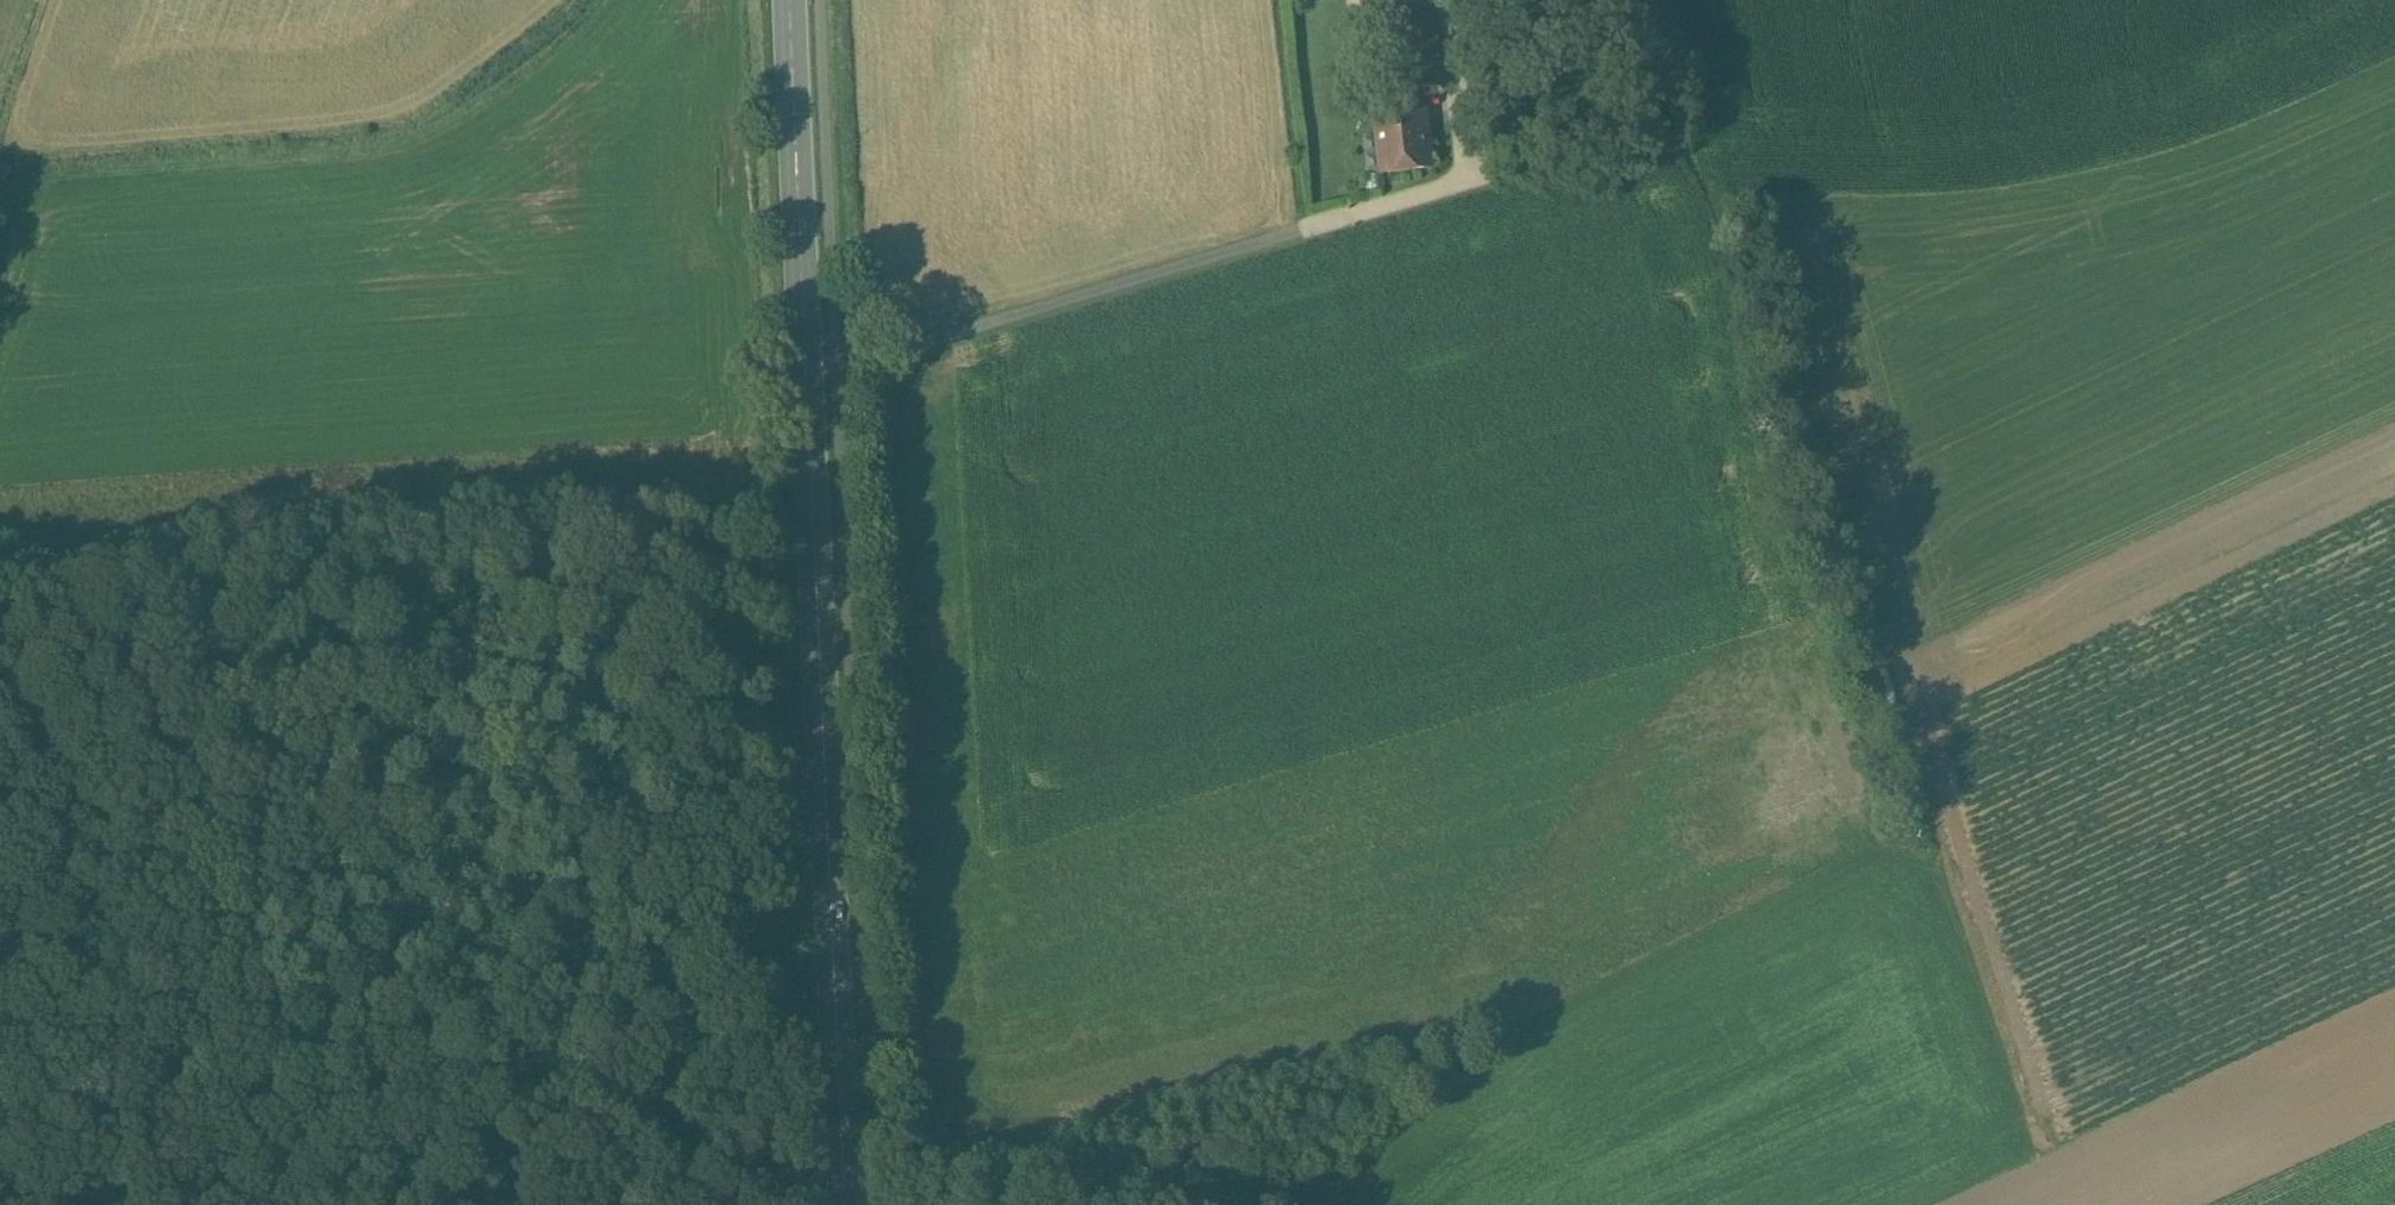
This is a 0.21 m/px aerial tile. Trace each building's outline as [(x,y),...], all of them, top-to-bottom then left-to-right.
[(1410,119),(1355,126),(1363,186),(1418,178),(1410,119)]
